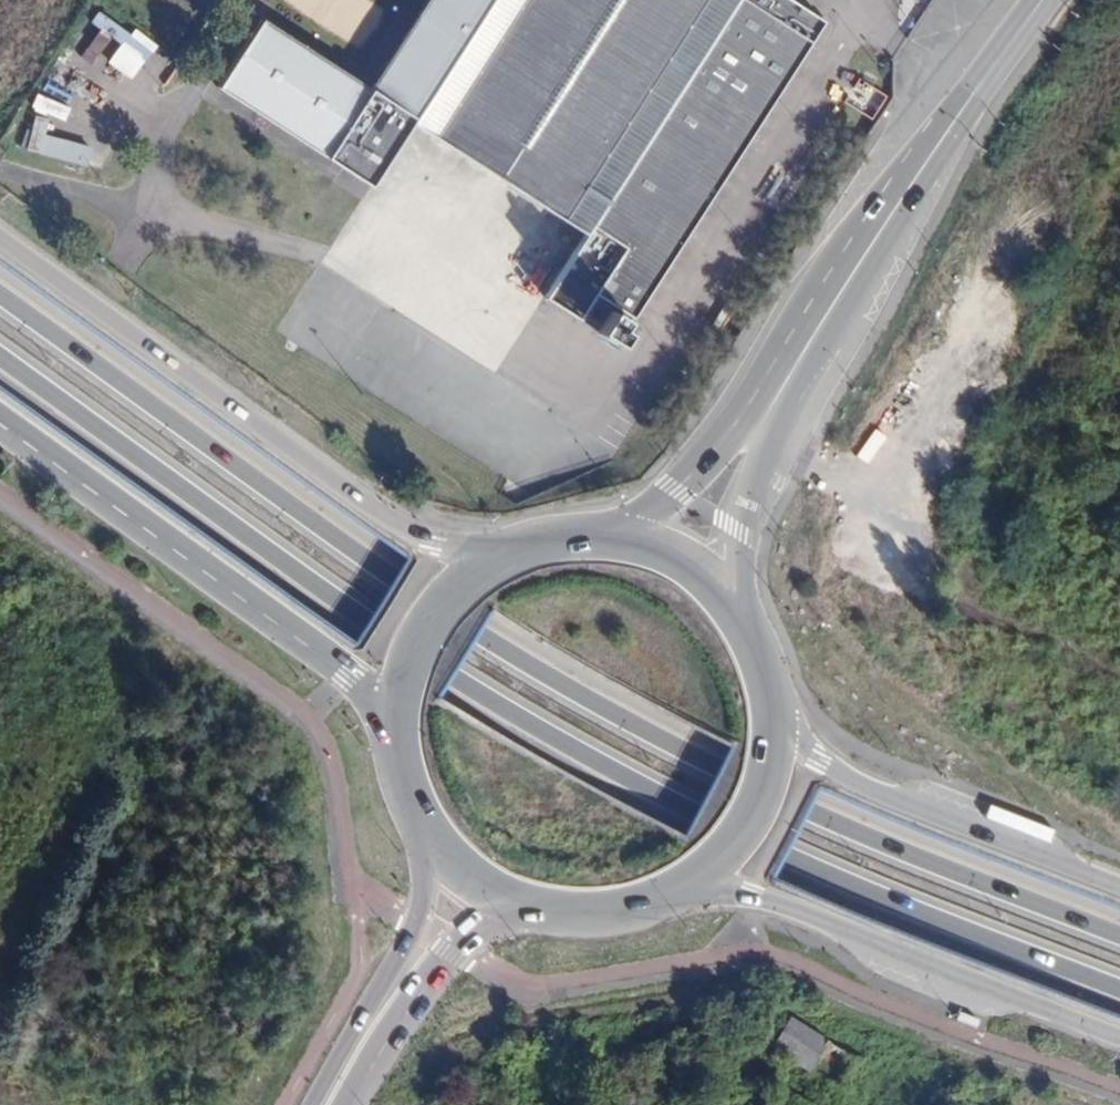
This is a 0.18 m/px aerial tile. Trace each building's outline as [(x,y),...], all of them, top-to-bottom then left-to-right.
[(327,158),(372,187),(413,126),(491,178),(584,239),(544,301),(592,333),(606,311),(630,327),(827,24),(824,22),(822,25),(784,0),(431,0),(372,90),(327,158)] [(80,50),(131,78),(150,43),(99,15),(80,50)] [(327,158),(372,90),(262,20),(216,87),(327,158)] [(29,110),(64,121),(68,106),(33,96),(29,110)] [(86,167),(92,148),(44,133),(48,120),(33,116),(23,148),(86,167)] [(616,349),(630,327),(606,311),(592,333),(616,349)] [(826,1048),(828,1045),(788,1022),(769,1055),(808,1078),(814,1068),(826,1048)] [(854,1064),(826,1048),(814,1068),(842,1084),(854,1064)]
